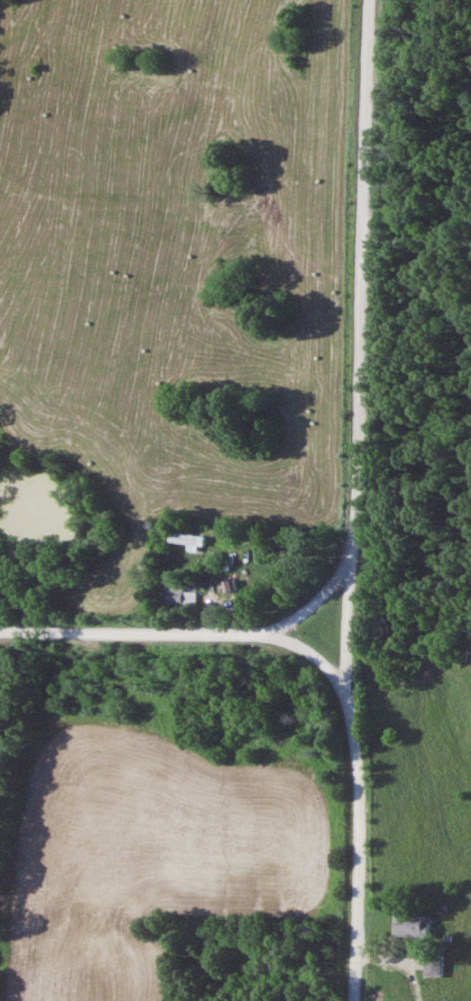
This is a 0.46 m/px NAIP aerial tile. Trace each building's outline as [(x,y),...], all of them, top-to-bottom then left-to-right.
[(216,546),(217,536),(180,534),(180,544),(216,546)] [(207,605),(207,591),(195,591),(195,586),(176,586),(176,605),(207,605)] [(392,938),(431,938),(431,914),(392,914),(392,938)] [(422,977),(441,977),(441,954),(422,954),(422,977)]
